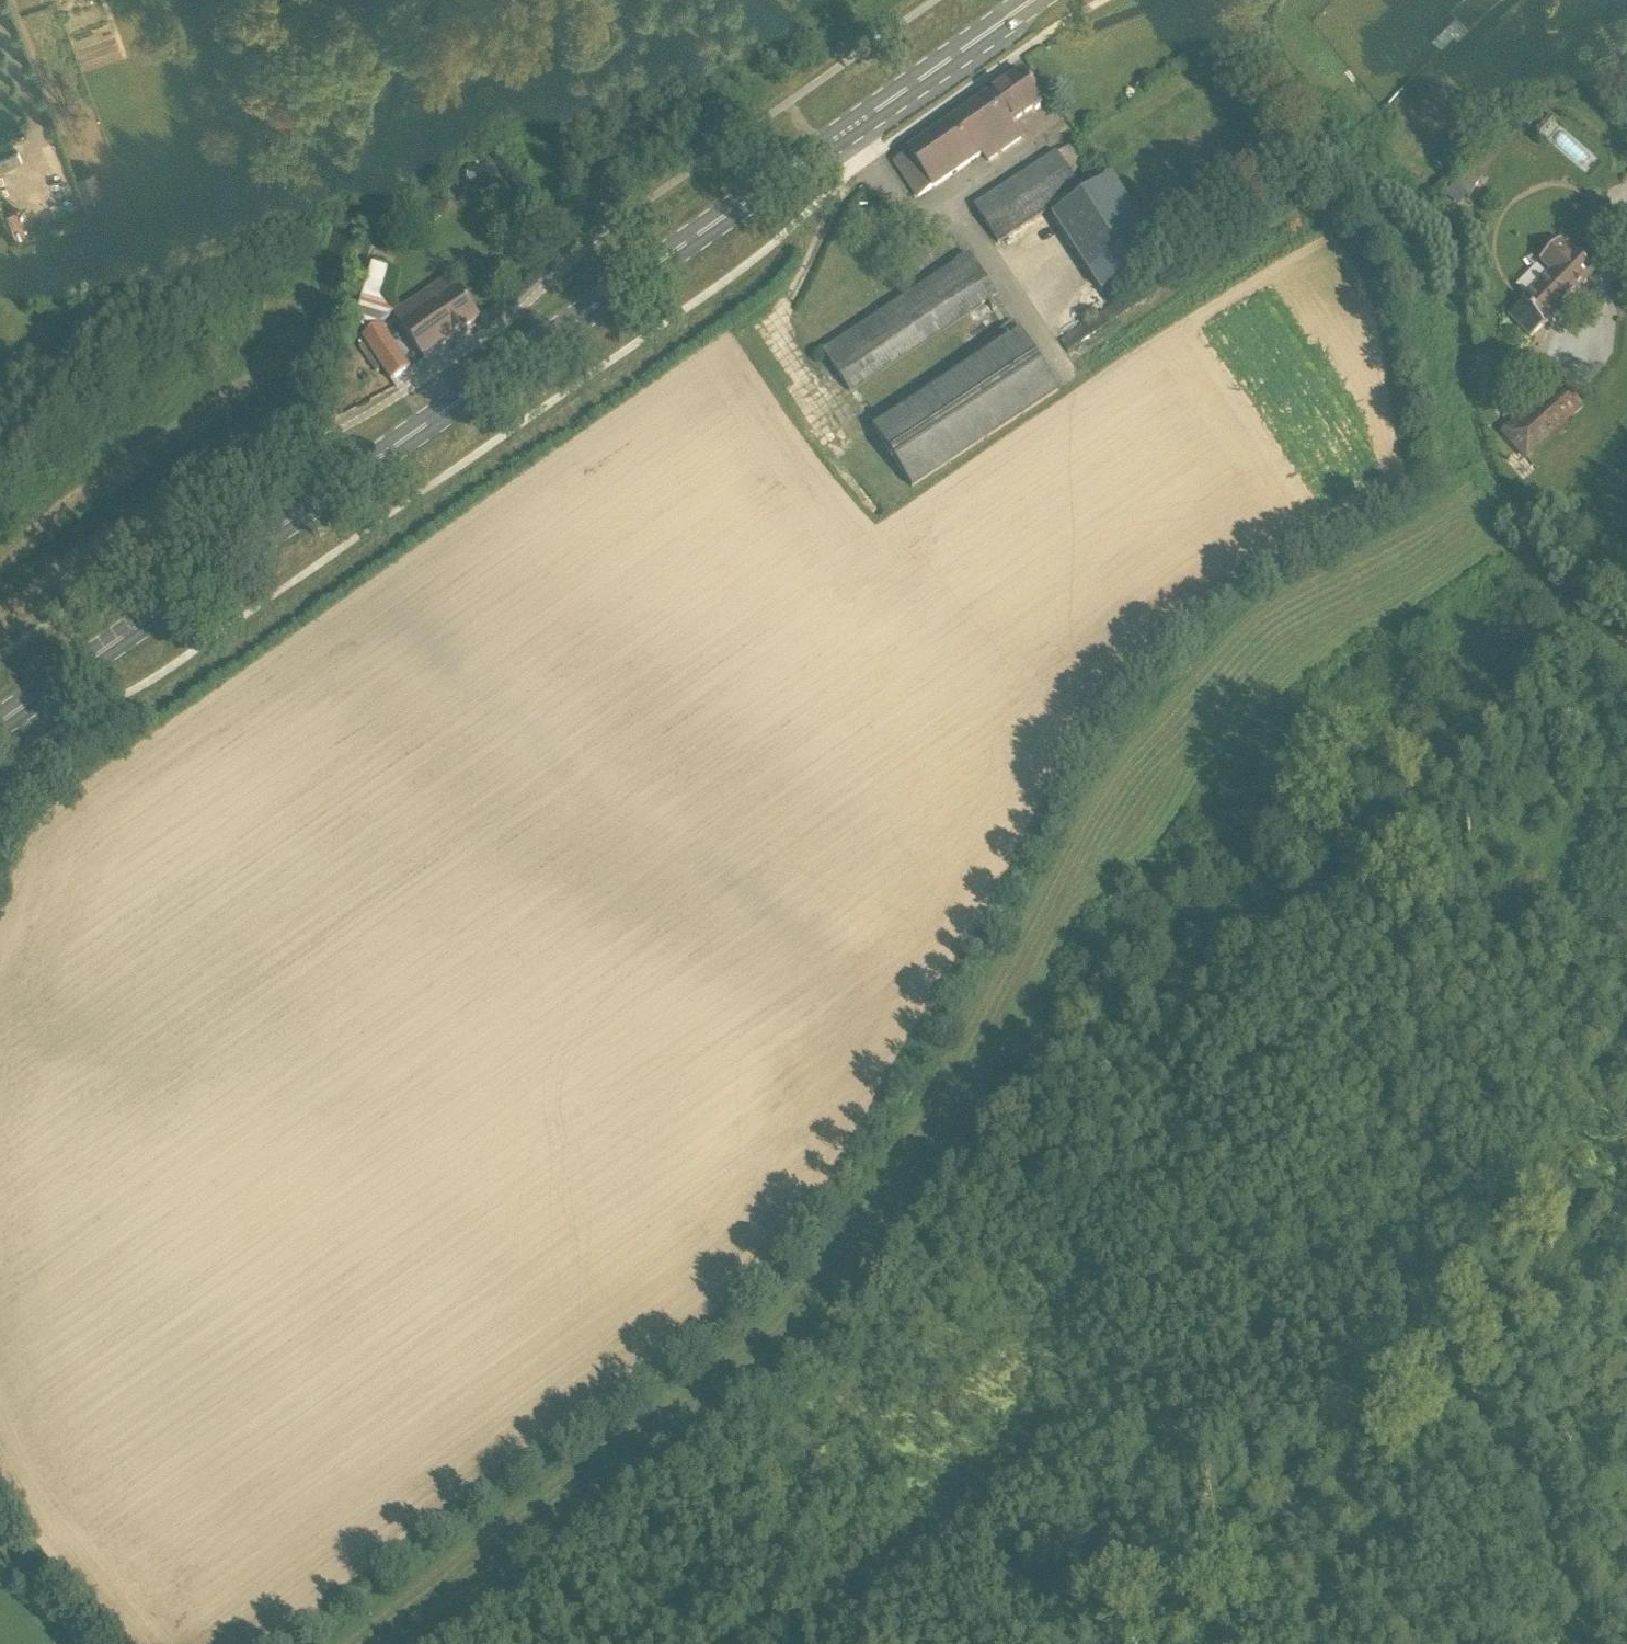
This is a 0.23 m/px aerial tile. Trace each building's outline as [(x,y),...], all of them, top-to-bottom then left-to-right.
[(989,160),(1024,135),(1014,120),(1042,99),(1022,71),(909,150),(895,160),(919,197),(932,187),(934,190),(984,154),(989,160)] [(999,242),(1081,190),(1057,152),(975,205),(999,242)] [(1471,195),(1483,175),(1470,167),(1462,181),(1458,179),(1456,182),(1456,183),(1455,184),(1466,192),(1471,195)] [(1100,290),(1161,251),(1112,176),(1053,215),(1100,290)] [(1530,333),(1594,272),(1562,239),(1540,261),(1550,273),(1509,312),(1530,333)] [(851,392),(997,295),(970,254),(824,351),(851,392)] [(362,337),(363,338),(382,325),(396,315),(384,299),(394,270),(373,262),(356,320),(366,334),(362,337)] [(424,357),(479,318),(459,288),(404,328),(424,357)] [(411,367),(382,325),(363,338),(392,380),(411,367)] [(913,487),(1060,392),(1020,331),(874,426),(913,487)] [(1524,457),(1583,408),(1564,385),(1552,373),(1507,410),(1519,423),(1505,435),(1524,457)]
